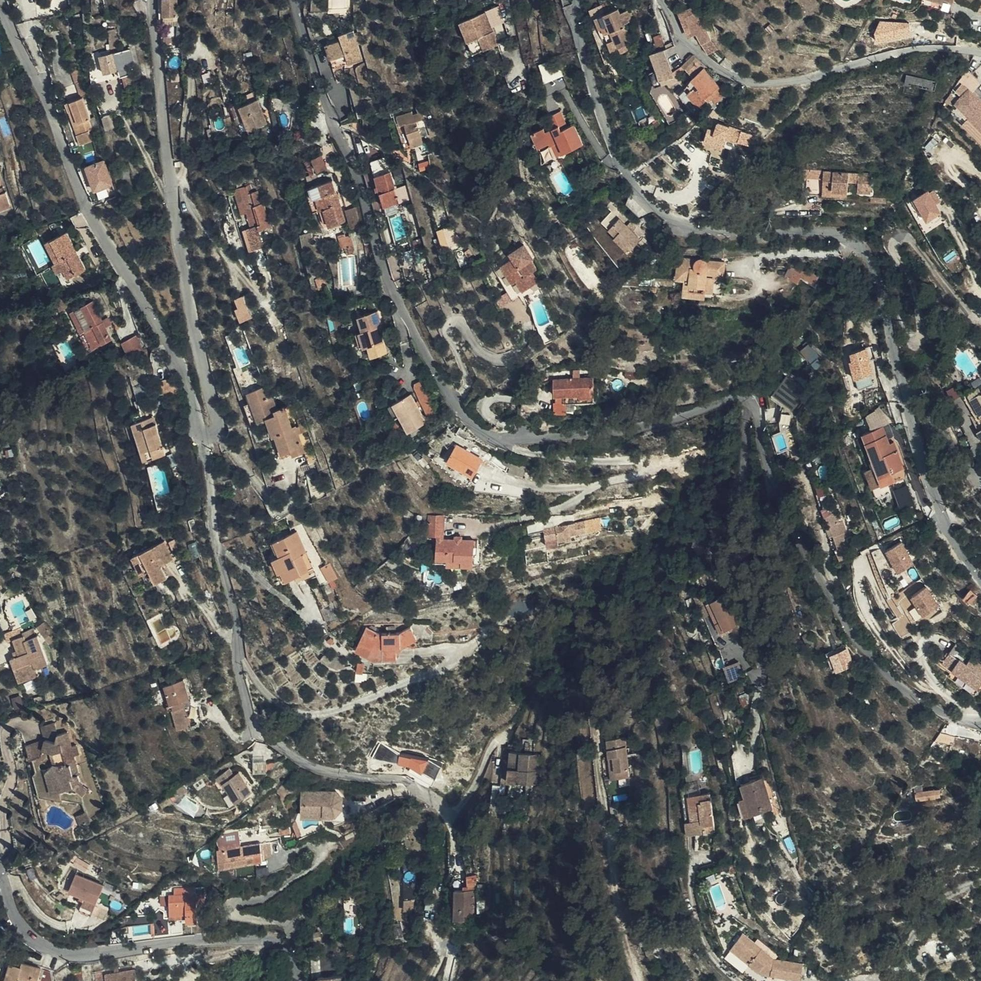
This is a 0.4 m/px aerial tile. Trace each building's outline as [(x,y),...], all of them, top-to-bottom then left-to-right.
[(183,0),(169,0),(169,11),(183,13),(183,0)] [(909,3),(891,2),(890,7),(906,12),(909,3)] [(693,3),(678,10),(690,28),(693,26),(698,38),(707,34),(693,3)] [(600,29),(601,29),(608,26),(618,48),(623,46),(630,43),(632,42),(624,24),(619,13),(617,8),(596,17),(600,29)] [(627,9),(619,13),(624,24),(632,20),(627,9)] [(499,43),(488,10),(462,18),(472,51),(499,43)] [(911,35),(910,18),(876,20),(878,37),(911,35)] [(337,66),(368,58),(359,26),(344,30),(345,36),(330,39),(337,66)] [(608,26),(601,29),(610,51),(618,48),(608,26)] [(683,61),(681,58),(674,41),(666,45),(660,30),(654,32),(656,38),(654,39),(658,47),(649,50),(657,68),(663,66),(665,71),(673,69),(673,66),(683,61)] [(708,48),(713,42),(707,34),(698,38),(708,48)] [(630,43),(623,46),(630,66),(638,63),(630,43)] [(124,76),(126,75),(135,72),(134,67),(139,65),(134,45),(127,48),(130,60),(121,63),(122,69),(124,76)] [(127,48),(103,55),(108,73),(122,69),(121,63),(130,60),(127,48)] [(703,63),(706,61),(696,50),(685,55),(681,58),(683,61),(693,73),(692,74),(694,76),(680,89),(695,106),(711,92),(721,83),(703,63)] [(557,57),(540,62),(545,80),(562,75),(557,57)] [(974,90),(980,83),(980,81),(969,69),(953,86),(962,95),(955,102),(969,116),(963,122),(980,140),(980,96),(974,90)] [(77,72),(84,96),(91,93),(83,70),(77,72)] [(725,88),(721,83),(711,92),(715,96),(725,88)] [(252,128),(269,121),(259,95),(241,102),(252,128)] [(92,118),(84,96),(66,101),(69,111),(75,108),(83,134),(77,136),(80,145),(91,142),(88,132),(93,131),(89,119),(92,118)] [(460,111),(466,107),(464,102),(457,106),(460,111)] [(413,144),(424,141),(417,120),(426,117),(421,103),(417,105),(419,112),(412,113),(411,109),(397,113),(400,125),(406,123),(413,144)] [(75,108),(69,111),(77,136),(83,134),(75,108)] [(117,124),(113,112),(104,115),(108,127),(117,124)] [(543,148),(546,147),(552,145),(557,156),(576,148),(567,126),(559,129),(553,114),(544,118),(548,128),(537,132),(536,130),(525,134),(531,149),(542,146),(543,148)] [(742,140),(751,143),(755,132),(729,123),(727,132),(743,138),(742,140)] [(552,145),(546,147),(550,159),(557,156),(552,145)] [(313,157),(319,170),(330,164),(323,151),(313,157)] [(384,157),(372,160),(375,173),(388,170),(384,157)] [(114,182),(106,158),(88,164),(96,188),(114,182)] [(802,171),(799,196),(817,198),(818,188),(828,190),(828,193),(843,196),(844,184),(855,185),(854,196),(867,198),(868,179),(802,171)] [(402,203),(398,190),(394,172),(379,175),(388,215),(404,211),(402,203)] [(332,178),(309,186),(313,198),(317,196),(321,208),(325,221),(331,219),(332,223),(347,218),(332,178)] [(313,198),(309,186),(306,188),(314,211),(321,208),(317,196),(313,198)] [(941,200),(935,186),(914,196),(926,220),(942,211),(937,202),(941,200)] [(407,188),(398,190),(402,203),(410,201),(407,188)] [(818,188),(817,198),(842,201),(843,196),(828,193),(828,190),(818,188)] [(8,205),(4,190),(0,191),(0,207),(8,205)] [(259,192),(254,193),(257,205),(262,203),(259,192)] [(256,231),(258,230),(266,228),(273,225),(265,202),(262,203),(257,205),(254,193),(249,195),(242,198),(246,211),(250,209),(256,231)] [(351,225),(361,223),(357,205),(347,208),(351,225)] [(614,234),(609,238),(608,239),(622,253),(634,241),(627,234),(620,227),(605,211),(594,222),(603,232),(607,227),(614,234)] [(620,227),(627,234),(631,229),(625,222),(620,227)] [(603,232),(609,238),(614,234),(607,227),(603,232)] [(49,237),(57,257),(62,255),(69,273),(88,266),(71,228),(49,237)] [(266,228),(258,230),(259,233),(253,235),(256,247),(270,242),(266,228)] [(467,239),(460,229),(451,232),(453,242),(467,239)] [(345,251),(352,249),(350,242),(355,240),(353,233),(341,237),(345,251)] [(418,255),(425,253),(421,239),(415,240),(418,255)] [(511,254),(493,265),(512,298),(518,294),(517,292),(530,284),(528,279),(536,275),(532,268),(536,264),(531,256),(533,254),(525,240),(509,250),(511,254)] [(57,258),(56,259),(62,276),(69,273),(62,255),(57,257),(57,258)] [(62,276),(56,259),(43,264),(51,284),(63,279),(62,276)] [(683,289),(704,293),(723,266),(708,265),(707,262),(705,261),(703,260),(701,260),(700,261),(697,263),(679,260),(676,280),(685,282),(683,289)] [(817,285),(821,275),(790,265),(786,277),(801,282),(802,280),(817,285)] [(712,295),(712,299),(719,299),(724,267),(723,266),(704,293),(712,295)] [(528,279),(530,284),(539,279),(536,275),(528,279)] [(682,297),(699,300),(704,293),(683,289),(682,297)] [(254,314),(245,293),(237,297),(240,306),(237,307),(242,319),(254,314)] [(704,293),(699,300),(711,302),(712,299),(712,295),(704,293)] [(107,324),(103,317),(92,297),(72,308),(81,324),(77,327),(89,347),(113,335),(107,324)] [(371,353),(389,344),(383,330),(386,328),(378,311),(360,319),(368,337),(365,339),(371,353)] [(108,313),(103,317),(107,324),(113,321),(108,313)] [(132,350),(147,347),(143,336),(129,339),(132,350)] [(815,367),(823,362),(810,343),(802,348),(815,367)] [(795,412),(810,392),(787,374),(772,394),(795,412)] [(567,400),(598,399),(597,375),(557,377),(558,392),(566,393),(567,400)] [(172,394),(182,393),(178,377),(169,379),(172,394)] [(980,385),(977,381),(960,390),(978,421),(974,423),(980,435),(980,434),(980,384),(980,385)] [(250,388),(253,400),(259,419),(268,417),(273,435),(278,435),(284,452),(293,449),(294,454),(305,450),(297,426),(294,427),(287,405),(276,409),(270,390),(266,391),(264,383),(250,388)] [(430,418),(414,389),(395,399),(411,428),(430,418)] [(441,407),(433,391),(427,395),(435,410),(441,407)] [(259,419),(253,400),(245,401),(252,422),(259,419)] [(290,404),(287,405),(294,427),(297,426),(296,421),(290,404)] [(141,420),(149,418),(146,408),(138,410),(141,420)] [(782,431),(775,431),(777,449),(788,448),(786,423),(791,423),(790,412),(781,413),(782,431)] [(148,459),(166,454),(161,435),(158,424),(151,426),(149,418),(141,420),(137,422),(148,459)] [(297,426),(305,450),(309,463),(315,462),(305,430),(299,420),(296,421),(297,426)] [(860,428),(874,470),(899,462),(894,445),(887,448),(884,437),(879,421),(860,428)] [(161,435),(166,454),(171,452),(162,423),(158,424),(161,435)] [(891,435),(884,437),(887,448),(894,445),(891,435)] [(449,459),(474,474),(484,457),(458,442),(449,459)] [(527,467),(514,462),(510,473),(523,477),(527,467)] [(899,462),(874,470),(877,480),(902,472),(899,462)] [(901,508),(915,503),(909,483),(894,488),(901,508)] [(439,513),(426,512),(426,521),(439,521),(439,513)] [(836,556),(849,550),(842,534),(844,533),(837,519),(830,522),(826,512),(819,515),(833,545),(831,546),(836,556)] [(439,521),(439,531),(455,520),(455,513),(439,513),(439,521)] [(608,516),(593,518),(595,531),(610,528),(608,516)] [(593,518),(563,524),(567,539),(586,535),(586,532),(595,531),(593,518)] [(455,520),(439,531),(448,531),(454,531),(455,520)] [(567,539),(563,524),(549,526),(552,545),(564,544),(563,539),(567,539)] [(287,529),(269,543),(287,567),(284,569),(290,576),(300,568),(307,563),(296,549),(300,546),(287,529)] [(454,536),(448,536),(447,556),(444,556),(444,560),(488,562),(489,538),(468,536),(468,533),(463,533),(463,536),(454,536)] [(898,571),(916,562),(903,539),(886,548),(898,571)] [(153,570),(158,582),(171,577),(166,564),(177,559),(169,540),(135,554),(142,573),(153,570)] [(287,567),(269,543),(265,546),(275,559),(273,561),(282,571),(284,569),(287,567)] [(331,562),(322,565),(329,580),(338,576),(331,562)] [(310,567),(307,563),(300,568),(304,572),(310,567)] [(148,586),(158,582),(153,570),(142,573),(148,586)] [(960,592),(966,597),(974,588),(968,582),(960,592)] [(929,584),(911,594),(923,614),(941,604),(929,584)] [(743,618),(732,587),(711,595),(722,627),(743,618)] [(375,658),(397,658),(395,635),(383,632),(372,626),(361,646),(373,652),(371,656),(375,658)] [(15,657),(18,667),(25,664),(30,679),(44,675),(42,667),(54,663),(45,634),(32,638),(28,627),(10,631),(13,641),(19,639),(23,654),(15,657)] [(395,635),(397,658),(400,658),(399,650),(407,648),(421,643),(416,630),(401,636),(395,635)] [(952,662),(976,679),(980,672),(980,655),(954,636),(947,646),(957,654),(952,662)] [(849,646),(830,651),(835,669),(855,663),(849,646)] [(941,654),(952,662),(957,654),(947,646),(941,654)] [(358,670),(372,676),(376,666),(362,660),(358,670)] [(25,664),(18,667),(22,682),(30,679),(25,664)] [(176,714),(178,720),(182,718),(190,714),(186,705),(191,702),(181,679),(159,690),(169,711),(165,713),(168,718),(176,714)] [(155,691),(165,713),(169,711),(159,690),(155,691)] [(744,700),(752,698),(750,690),(742,692),(744,700)] [(182,718),(178,720),(185,733),(197,729),(190,714),(182,718)] [(58,744),(62,734),(58,724),(44,728),(47,740),(58,744)] [(597,734),(600,753),(607,752),(609,774),(621,772),(615,731),(597,734)] [(48,772),(79,760),(78,757),(83,755),(80,746),(77,746),(72,732),(62,734),(58,744),(47,740),(46,750),(56,753),(59,762),(48,772)] [(34,760),(35,759),(45,756),(46,750),(47,740),(29,744),(34,760)] [(536,781),(538,751),(510,749),(507,778),(536,781)] [(35,759),(40,775),(48,772),(59,762),(56,753),(46,750),(45,756),(35,759)] [(607,752),(600,753),(603,775),(609,774),(607,752)] [(253,767),(264,769),(266,758),(255,756),(253,767)] [(86,782),(79,760),(48,772),(53,785),(60,782),(63,792),(74,788),(82,793),(89,784),(86,782)] [(233,797),(248,786),(235,768),(220,779),(233,797)] [(40,775),(36,777),(43,798),(58,802),(56,794),(53,785),(48,772),(40,775)] [(760,772),(738,778),(741,789),(737,790),(742,811),(769,804),(760,772)] [(911,795),(935,789),(933,781),(910,787),(911,795)] [(53,785),(56,794),(63,792),(60,782),(53,785)] [(95,787),(89,784),(82,793),(88,797),(95,787)] [(292,791),(295,815),(326,812),(334,801),(333,793),(326,787),(292,791)] [(685,830),(712,826),(706,787),(679,791),(685,830)] [(96,824),(90,811),(81,816),(86,828),(96,824)] [(265,838),(254,839),(256,852),(257,855),(268,850),(265,838)] [(256,852),(254,839),(216,847),(219,863),(243,859),(242,854),(256,852)] [(90,861),(78,853),(73,859),(86,867),(90,861)] [(103,882),(75,869),(68,886),(83,893),(78,905),(90,910),(103,882)] [(403,907),(416,908),(416,898),(414,897),(414,892),(416,893),(416,883),(406,883),(405,896),(403,896),(403,907)] [(455,883),(453,913),(473,914),(474,884),(467,883),(455,883)] [(342,907),(354,911),(358,900),(345,895),(342,907)] [(189,924),(200,924),(196,897),(168,900),(171,925),(189,923),(189,924)] [(751,954),(748,959),(760,969),(798,975),(800,959),(772,955),(742,929),(734,939),(751,954)] [(730,944),(748,959),(751,954),(734,939),(730,944)] [(33,973),(37,972),(40,959),(21,955),(21,958),(10,956),(6,973),(10,974),(13,974),(33,973)] [(139,965),(109,969),(111,980),(142,980),(139,965)] [(338,965),(319,965),(320,980),(339,980),(338,965)] [(97,980),(99,980),(105,980),(104,970),(96,971),(97,980)] [(37,972),(33,973),(13,974),(10,974),(6,973),(5,978),(17,980),(18,979),(27,980),(43,980),(44,974),(37,973),(37,972)]
